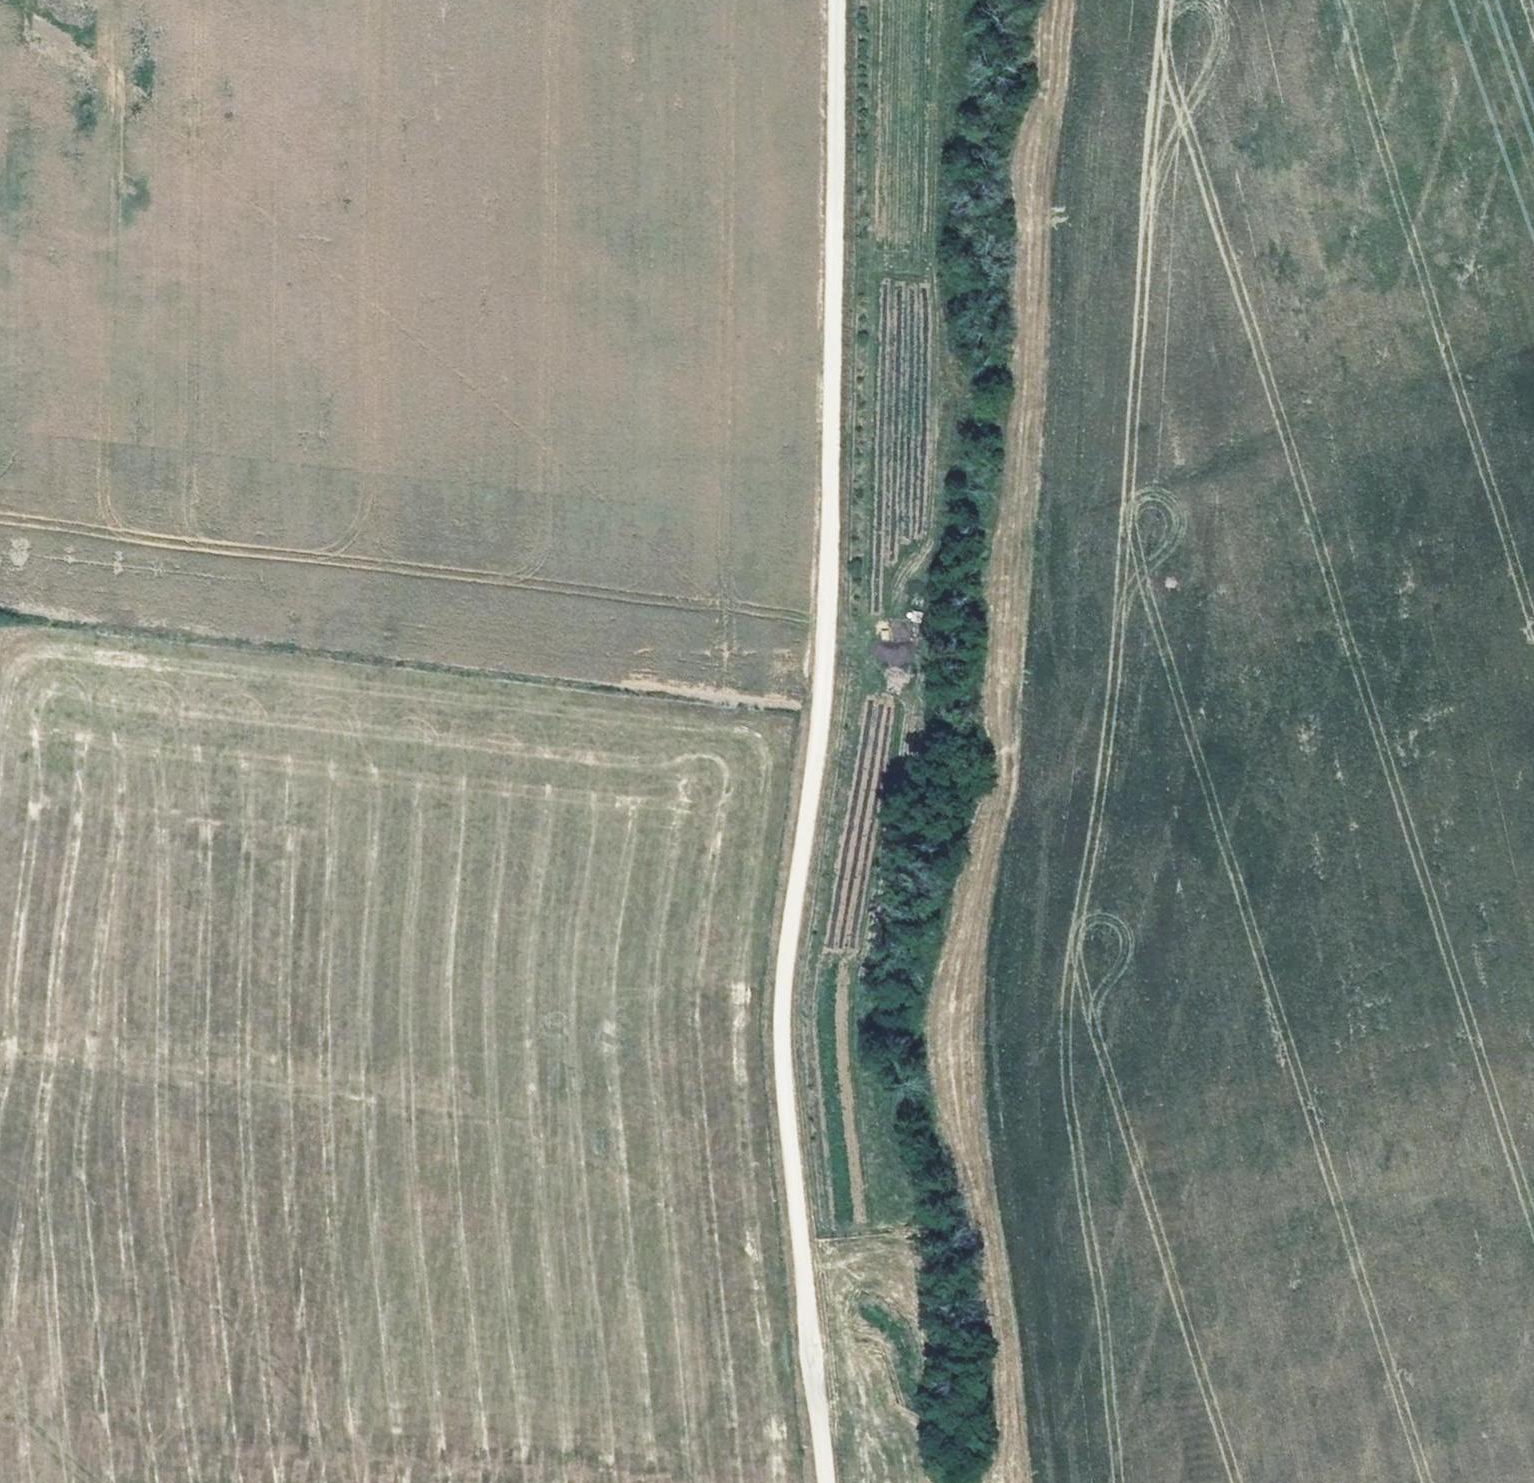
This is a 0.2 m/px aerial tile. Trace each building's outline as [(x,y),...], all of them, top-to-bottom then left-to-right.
[(877,663),(910,663),(910,646),(877,646),(877,663)]
